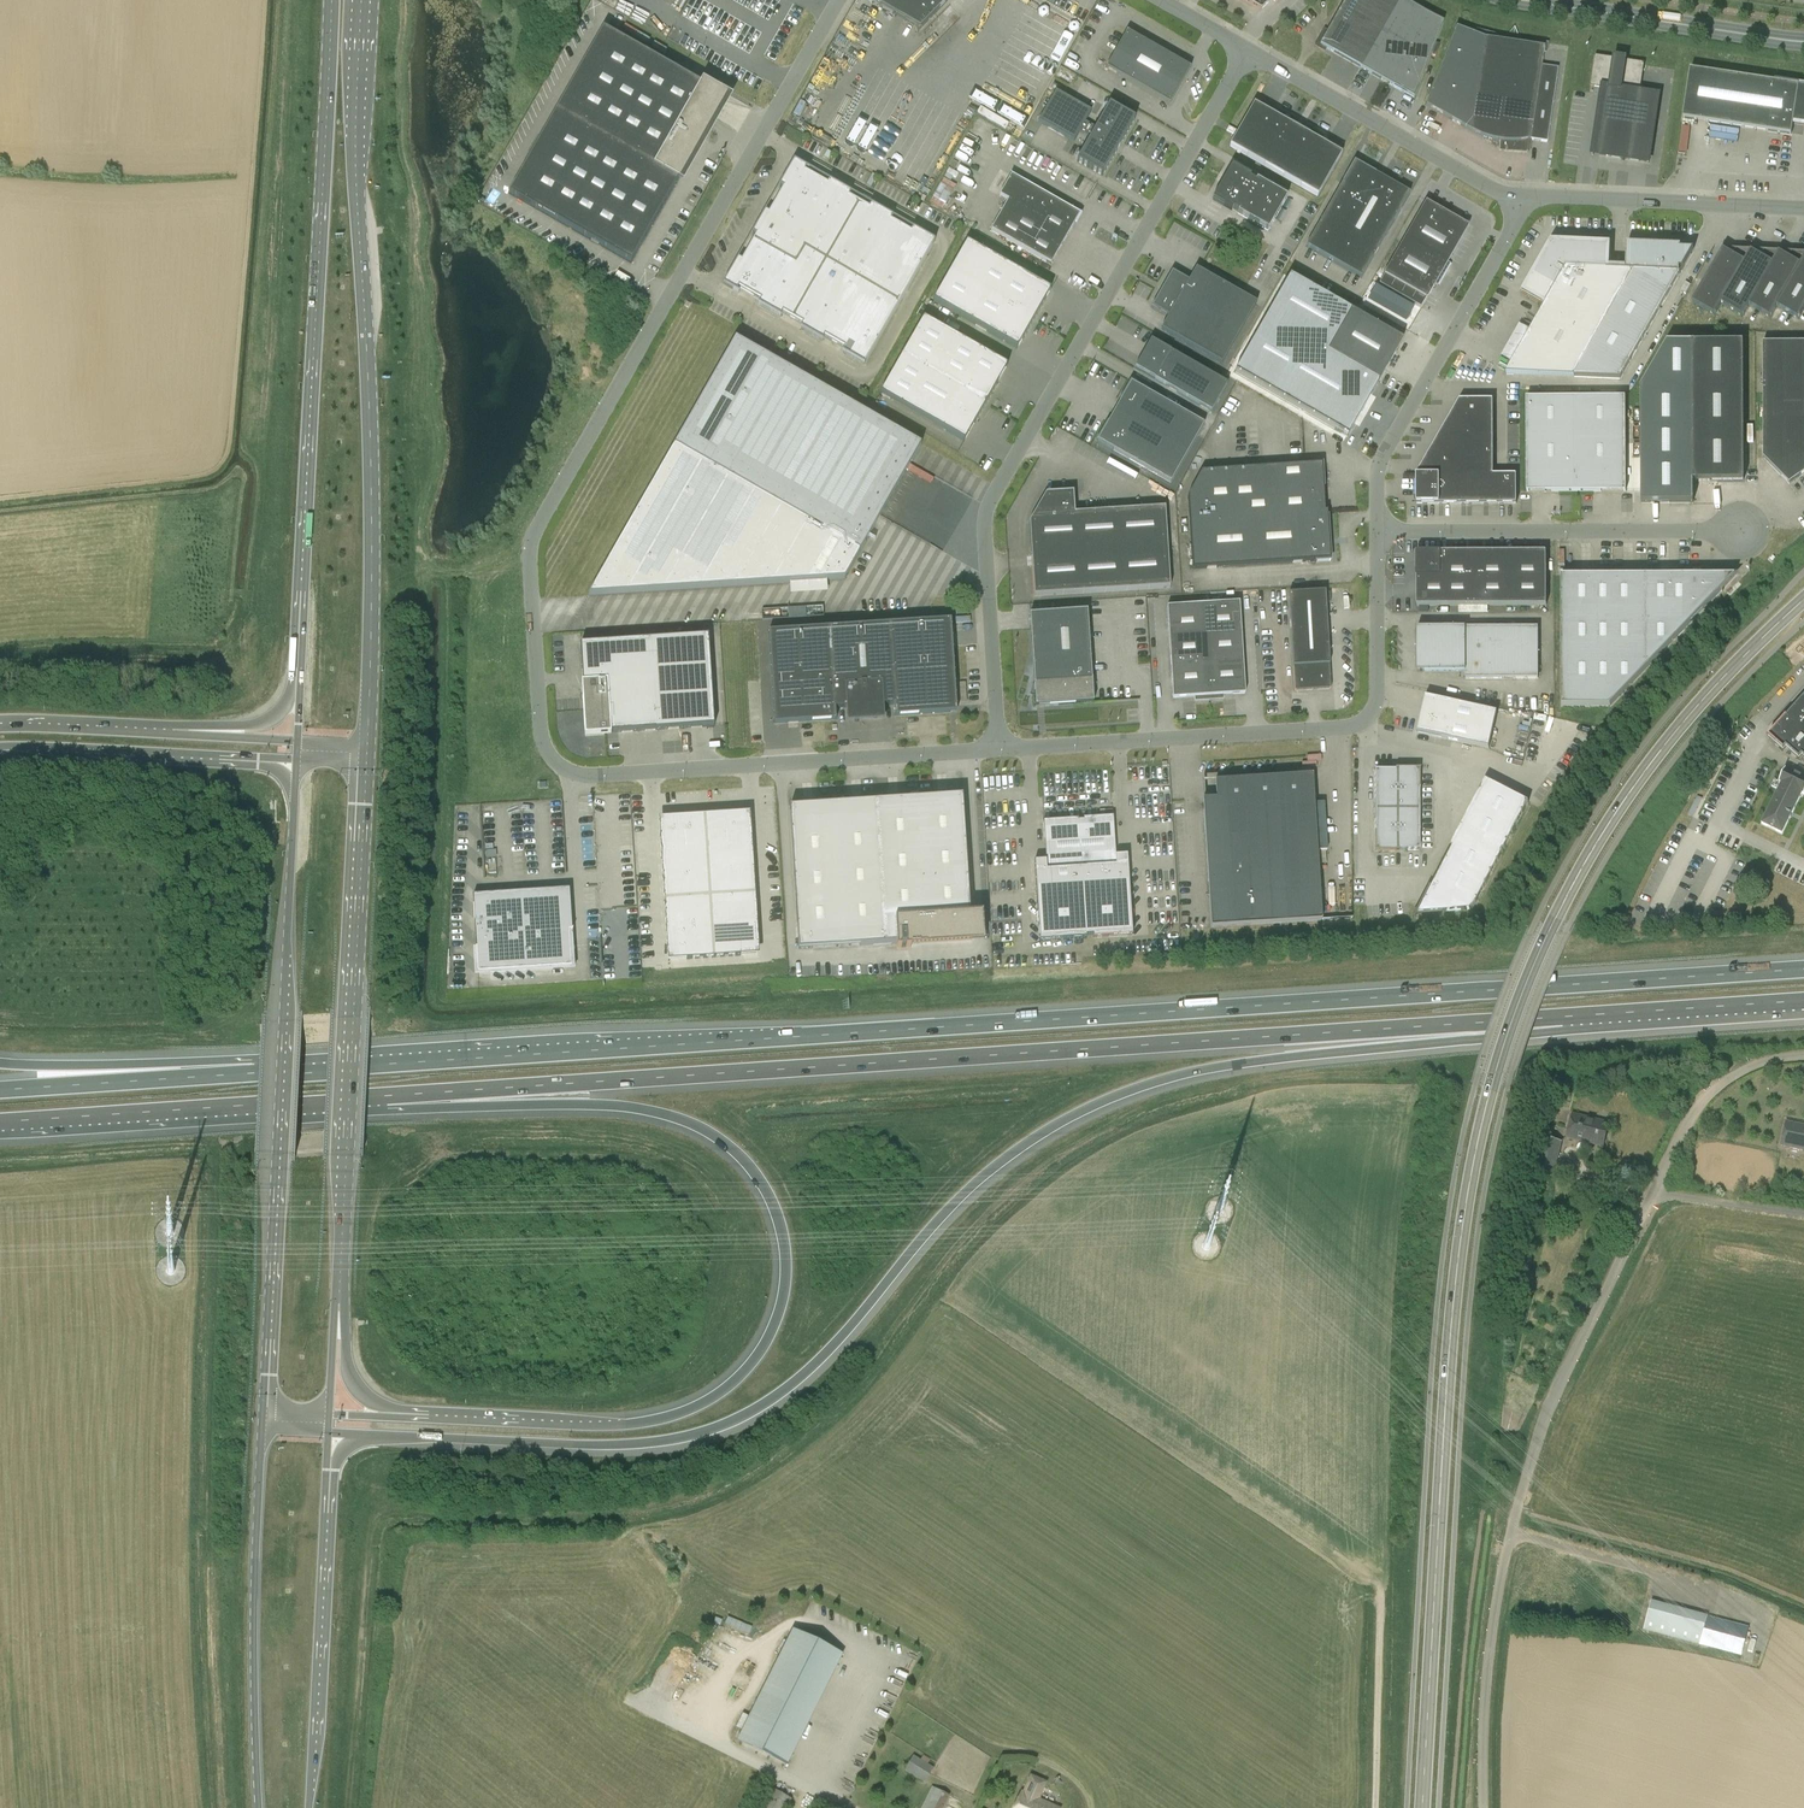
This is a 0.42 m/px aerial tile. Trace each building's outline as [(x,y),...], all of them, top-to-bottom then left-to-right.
[(880,7),(919,30),(949,0),(884,0),(880,7)] [(1260,11),(1262,10),(1261,9),(1271,0),(1278,4),(1280,0),(1242,0),(1260,11)] [(1414,99),(1443,23),(1437,20),(1433,18),(1429,16),(1422,12),(1418,10),(1412,6),(1404,1),(1403,0),(1345,0),(1319,45),(1334,53),(1397,89),(1414,99)] [(1048,21),(1032,50),(1054,62),(1065,43),(1070,34),(1048,21)] [(1452,38),(1425,105),(1470,131),(1482,137),(1493,140),(1505,142),(1504,150),(1525,151),(1528,152),(1530,140),(1547,143),(1558,69),(1541,66),(1543,52),(1545,53),(1547,43),(1527,41),(1527,45),(1495,41),(1496,35),(1483,32),(1473,29),(1471,34),(1468,33),(1456,28),(1452,38)] [(603,29),(509,194),(631,263),(705,133),(682,120),(701,86),(712,93),(713,92),(603,29)] [(1170,105),(1191,69),(1127,32),(1106,68),(1170,105)] [(1592,155),(1649,164),(1659,96),(1640,93),(1644,63),(1595,56),(1590,87),(1602,88),(1601,91),(1592,155)] [(1687,69),(1685,82),(1689,83),(1683,119),(1791,135),(1793,121),(1803,123),(1803,87),(1687,69)] [(1085,122),(1091,112),(1055,92),(1038,122),(1074,143),(1079,133),(1090,139),(1077,162),(1102,176),(1135,120),(1109,105),(1096,128),(1085,122)] [(1290,121),(1288,124),(1257,106),(1254,104),(1230,146),(1318,197),(1342,154),(1307,135),(1309,132),(1290,121)] [(900,145),(912,119),(903,115),(891,141),(900,145)] [(864,366),(935,242),(913,229),(910,233),(890,222),(893,218),(871,205),(868,209),(849,198),(851,194),(829,181),(827,185),(804,173),(806,170),(809,171),(809,170),(794,161),(778,189),(779,189),(780,187),(783,189),(768,215),(765,213),(767,211),(766,210),(751,236),(752,237),(753,235),(756,236),(741,262),(738,260),(739,259),(738,258),(723,285),(738,294),(739,293),(736,292),(738,289),(760,301),(758,305),(780,318),(782,314),(802,325),(800,329),(822,342),(824,338),(844,349),(841,353),(864,366)] [(1361,278),(1409,194),(1383,179),(1354,162),(1342,183),(1342,184),(1306,247),(1361,278)] [(1250,177),(1231,166),(1212,200),(1231,211),(1233,209),(1238,212),(1237,214),(1268,231),(1287,198),(1256,180),(1255,182),(1249,179),(1250,177)] [(1079,215),(1011,176),(999,196),(1008,201),(991,231),(1051,265),(1079,215)] [(931,199),(938,203),(940,201),(944,203),(951,190),(939,184),(931,199)] [(1384,275),(1426,299),(1420,308),(1421,309),(1435,285),(1437,286),(1438,287),(1444,277),(1443,276),(1445,272),(1446,273),(1451,265),(1450,264),(1448,263),(1468,227),(1425,202),(1384,275)] [(1567,244),(1552,244),(1545,257),(1543,255),(1521,294),(1544,307),(1506,374),(1574,377),(1634,271),(1626,271),(1610,270),(1611,244),(1567,242),(1567,244)] [(1023,340),(1045,300),(1050,291),(966,243),(933,301),(1017,349),(1022,340),(1023,340)] [(1634,271),(1574,377),(1620,379),(1681,274),(1680,274),(1680,270),(1683,270),(1691,254),(1694,250),(1680,249),(1681,247),(1627,245),(1627,247),(1626,271),(1634,271)] [(1715,316),(1721,305),(1752,252),(1753,252),(1753,251),(1749,250),(1749,251),(1736,250),(1733,256),(1724,251),(1724,250),(1725,250),(1725,249),(1721,249),(1721,250),(1723,250),(1692,303),(1715,316)] [(1749,306),(1780,253),(1781,253),(1781,252),(1777,252),(1764,251),(1761,257),(1752,252),(1721,305),(1743,317),(1749,306)] [(1777,307),(1803,261),(1803,253),(1792,253),(1789,259),(1780,253),(1749,306),(1771,318),(1777,307)] [(1803,310),(1803,261),(1777,307),(1799,320),(1803,310)] [(1196,269),(1188,281),(1172,272),(1151,308),(1168,317),(1161,330),(1222,364),(1256,304),(1196,269)] [(1290,276),(1235,372),(1348,436),(1402,341),(1290,276)] [(974,424),(975,424),(997,385),(1007,366),(939,328),(939,327),(923,318),(880,394),(964,442),(974,424)] [(735,339),(674,446),(589,595),(845,579),(921,445),(735,339)] [(1227,384),(1154,342),(1138,370),(1211,412),(1227,384)] [(1744,470),(1743,343),(1667,343),(1641,390),(1641,503),(1693,503),(1693,482),(1712,481),(1744,481),(1743,470),(1744,470)] [(1789,484),(1803,474),(1803,343),(1763,343),(1763,458),(1789,484)] [(1204,425),(1131,383),(1097,441),(1170,483),(1204,425)] [(1601,480),(1623,479),(1624,492),(1626,492),(1625,397),(1526,398),(1527,492),(1529,492),(1529,480),(1551,480),(1551,492),(1601,492),(1601,480)] [(1416,504),(1439,504),(1516,504),(1516,475),(1493,476),(1493,400),(1459,401),(1460,419),(1449,419),(1449,437),(1439,437),(1439,455),(1428,455),(1428,476),(1416,476),(1416,504)] [(1188,496),(1193,569),(1315,561),(1315,563),(1317,563),(1316,561),(1330,560),(1329,545),(1330,545),(1329,545),(1329,539),(1330,539),(1330,538),(1329,538),(1327,516),(1329,516),(1329,515),(1327,515),(1327,514),(1327,512),(1324,512),(1323,488),(1325,488),(1325,486),(1323,487),(1322,479),(1324,479),(1322,479),(1322,473),(1323,473),(1323,472),(1322,472),(1321,464),(1298,466),(1297,464),(1296,464),(1296,466),(1201,472),(1188,496)] [(1165,508),(1074,514),(1073,493),(1046,494),(1046,502),(1041,502),(1029,523),(1034,597),(1170,588),(1165,508)] [(1487,551),(1487,552),(1487,606),(1546,605),(1546,552),(1511,552),(1511,551),(1487,551)] [(1417,606),(1487,606),(1487,552),(1440,552),(1440,553),(1418,553),(1418,576),(1417,576),(1417,606)] [(1734,575),(1561,576),(1561,705),(1610,705),(1734,575)] [(1293,667),(1294,691),(1331,689),(1329,665),(1330,665),(1325,592),(1288,594),(1293,667)] [(1223,696),(1245,694),(1239,603),(1167,607),(1173,699),(1195,697),(1195,701),(1223,699),(1223,696)] [(1093,704),(1087,611),(1029,615),(1030,630),(1034,685),(1035,685),(1035,686),(1032,685),(1030,693),(1036,695),(1036,703),(1044,702),(1044,707),(1084,703),(1084,704),(1093,704)] [(847,721),(884,718),(883,706),(894,705),(895,715),(894,715),(894,716),(950,713),(950,712),(952,710),(956,706),(952,646),(951,621),(768,632),(774,724),(836,720),(836,719),(835,709),(846,708),(847,721)] [(1417,669),(1424,669),(1424,672),(1465,672),(1465,679),(1538,679),(1538,627),(1417,628),(1417,669)] [(611,735),(611,733),(714,727),(708,636),(580,644),(583,683),(581,683),(582,698),(585,736),(611,735)] [(1426,697),(1417,733),(1489,749),(1497,712),(1426,697)] [(1769,738),(1783,750),(1786,747),(1799,759),(1802,756),(1803,758),(1803,699),(1769,738)] [(1395,771),(1374,770),(1374,833),(1374,852),(1398,852),(1398,850),(1419,850),(1418,802),(1419,788),(1419,769),(1395,769),(1395,771)] [(1781,784),(1761,824),(1782,834),(1802,794),(1803,795),(1803,794),(1803,778),(1786,769),(1779,783),(1781,784)] [(1211,928),(1321,921),(1312,775),(1215,781),(1216,799),(1203,800),(1211,928)] [(1434,876),(1416,914),(1473,910),(1528,802),(1483,780),(1452,842),(1434,876)] [(984,943),(982,914),(970,915),(962,797),(949,798),(949,800),(938,801),(938,799),(900,801),(900,803),(889,804),(889,802),(863,803),(863,805),(852,806),(852,804),(814,807),(814,808),(803,808),(803,807),(790,808),(799,950),(812,949),(860,946),(896,944),(897,949),(901,949),(901,947),(906,946),(906,948),(911,948),(984,943)] [(662,834),(660,834),(667,951),(669,951),(670,959),(686,958),(686,960),(741,956),(741,954),(757,953),(756,945),(758,945),(751,828),(749,828),(748,814),(732,815),(732,814),(677,817),(677,819),(661,820),(662,834)] [(1043,821),(1046,861),(1034,862),(1039,942),(1086,939),(1086,936),(1093,935),(1093,938),(1124,936),(1132,936),(1127,856),(1115,856),(1113,817),(1083,819),(1083,820),(1078,821),(1078,819),(1043,821)] [(567,889),(486,894),(473,895),(478,973),(563,968),(561,943),(564,943),(563,935),(561,935),(561,932),(572,931),(573,931),(570,889),(567,889)] [(1573,1113),(1566,1138),(1603,1147),(1610,1123),(1573,1113)] [(1784,1148),(1803,1152),(1803,1127),(1789,1124),(1784,1148)] [(1535,1168),(1555,1173),(1562,1142),(1542,1137),(1535,1168)] [(1215,1210),(1215,1211),(1215,1212),(1216,1213),(1216,1214),(1217,1214),(1218,1215),(1219,1215),(1220,1215),(1221,1214),(1222,1214),(1222,1213),(1223,1213),(1223,1212),(1223,1211),(1223,1210),(1223,1209),(1222,1209),(1222,1208),(1221,1207),(1220,1207),(1219,1207),(1218,1207),(1217,1207),(1216,1208),(1215,1209),(1215,1210)] [(166,1233),(165,1233),(166,1234),(166,1235),(166,1236),(167,1237),(168,1237),(169,1238),(170,1238),(171,1237),(172,1237),(173,1236),(173,1235),(174,1234),(174,1233),(174,1232),(173,1231),(173,1230),(172,1230),(171,1230),(171,1229),(170,1229),(169,1229),(168,1230),(167,1230),(166,1231),(166,1232),(166,1233)] [(1202,1245),(1202,1246),(1202,1247),(1203,1248),(1203,1249),(1204,1249),(1204,1250),(1205,1250),(1206,1250),(1207,1250),(1208,1250),(1209,1249),(1210,1249),(1210,1248),(1210,1247),(1210,1246),(1210,1245),(1210,1244),(1209,1243),(1208,1242),(1207,1242),(1206,1242),(1205,1242),(1204,1243),(1203,1244),(1202,1245)] [(1523,1257),(1521,1272),(1529,1273),(1531,1259),(1523,1257)] [(167,1270),(166,1271),(167,1272),(167,1273),(168,1274),(168,1275),(169,1275),(170,1275),(171,1275),(172,1275),(173,1275),(173,1274),(174,1274),(174,1273),(175,1272),(175,1271),(175,1270),(174,1270),(174,1269),(173,1268),(172,1267),(171,1267),(170,1267),(169,1267),(168,1268),(167,1269),(167,1270)] [(1644,1628),(1700,1644),(1710,1647),(1741,1656),(1749,1627),(1708,1616),(1651,1601),(1644,1628)] [(748,1632),(751,1627),(727,1617),(725,1622),(748,1632)] [(737,1738),(780,1760),(837,1654),(794,1631),(737,1738)] [(913,1755),(904,1770),(924,1782),(933,1767),(913,1755)] [(1031,1777),(1023,1794),(1021,1793),(1015,1807),(1055,1807),(1037,1800),(1045,1783),(1031,1777)] [(932,1786),(921,1807),(943,1807),(950,1795),(932,1786)] [(771,1788),(760,1807),(787,1807),(792,1799),(771,1788)]
